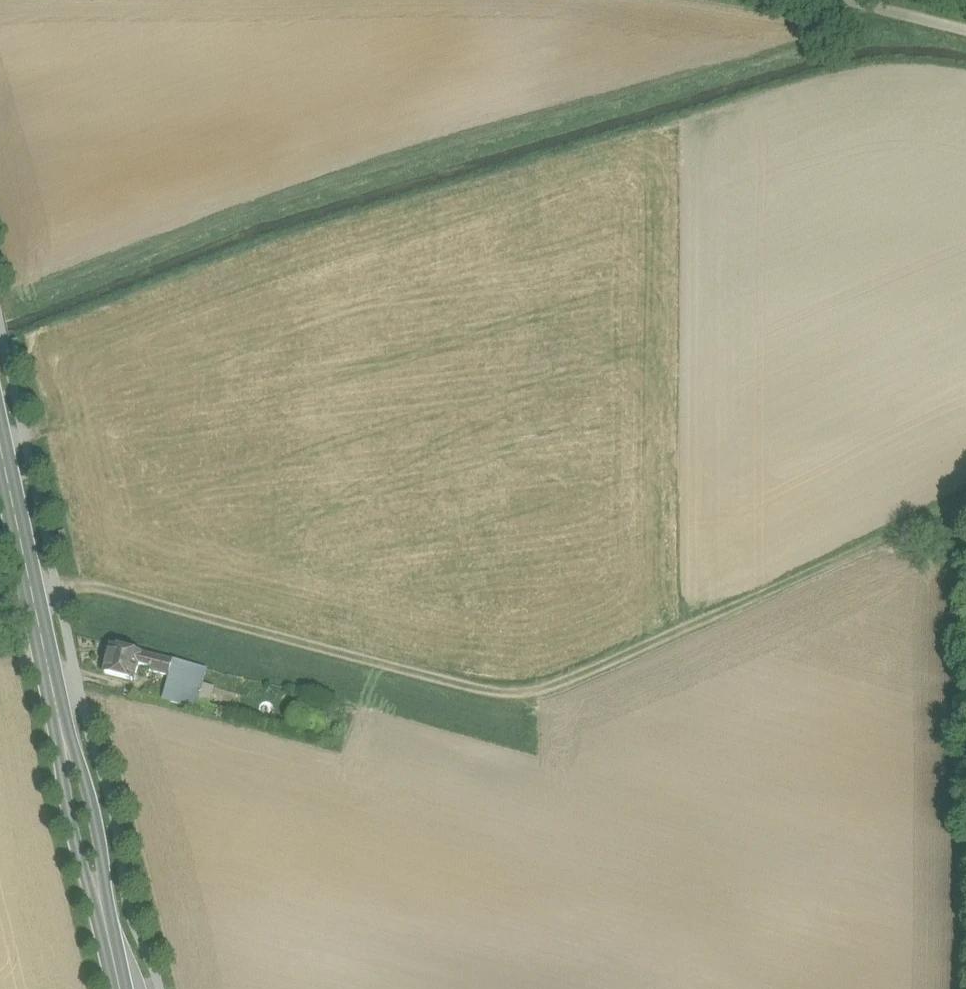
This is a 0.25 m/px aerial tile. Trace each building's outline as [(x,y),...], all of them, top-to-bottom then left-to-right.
[(142,653),(111,645),(103,674),(134,682),(139,665),(142,653)] [(173,661),(142,653),(139,665),(150,668),(150,672),(169,677),(169,676),(173,661)] [(191,666),(173,661),(169,676),(176,678),(187,681),(191,666)] [(207,670),(191,666),(187,681),(203,685),(207,670)] [(187,681),(176,678),(169,702),(195,709),(198,699),(200,689),(200,688),(186,684),(187,681)] [(206,701),(208,695),(209,691),(200,689),(198,699),(206,701)] [(206,701),(198,699),(195,709),(218,715),(222,699),(208,695),(206,701)]
